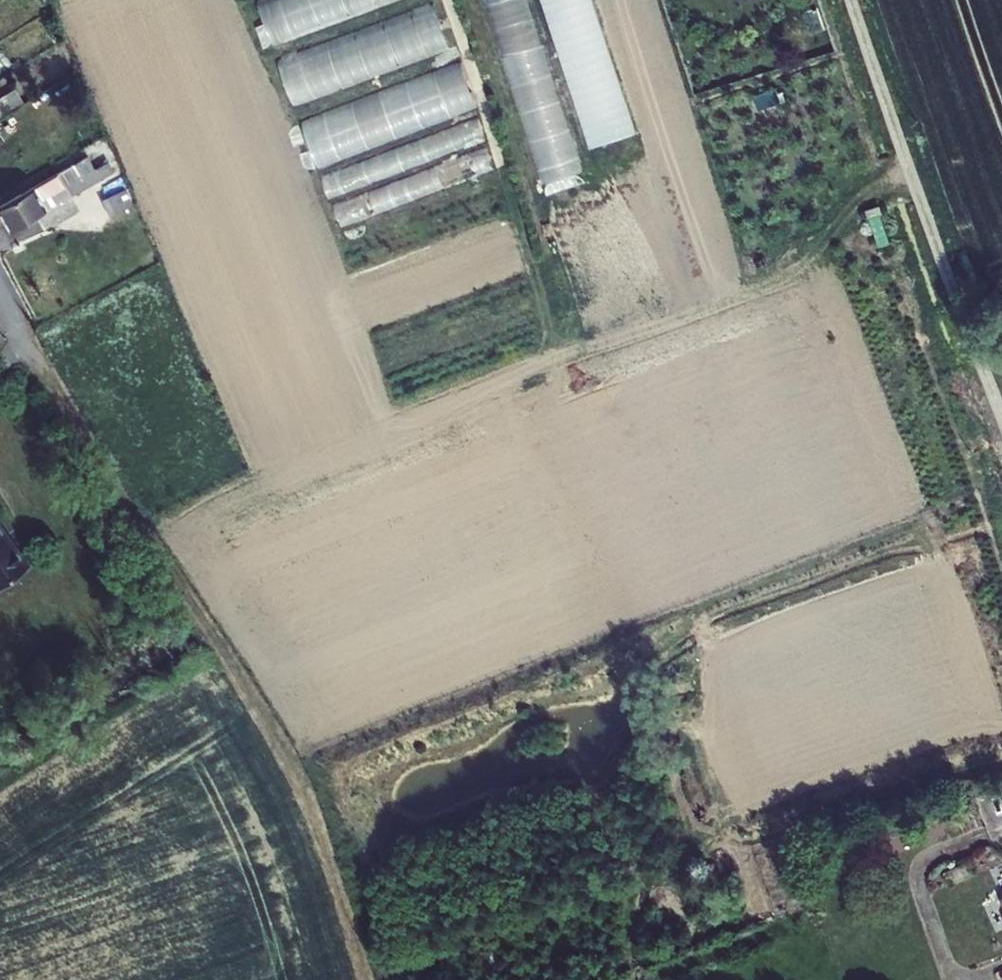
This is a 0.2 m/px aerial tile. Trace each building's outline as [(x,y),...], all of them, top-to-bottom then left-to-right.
[(355,12),(352,0),(275,0),(279,13),(266,17),(272,37),(355,12)] [(290,104),(449,54),(433,6),(275,57),(290,104)] [(461,67),(300,116),(314,164),(476,115),(461,67)] [(581,117),(587,143),(630,132),(619,86),(594,93),(599,112),(581,117)] [(0,97),(0,118),(10,112),(1,97),(0,97)] [(477,123),(324,173),(332,199),(340,224),(493,173),(477,123)] [(113,171),(108,162),(94,170),(87,157),(0,206),(0,213),(9,230),(113,171)] [(114,214),(132,205),(124,190),(106,199),(114,214)] [(27,568),(0,531),(0,587),(27,568)]
